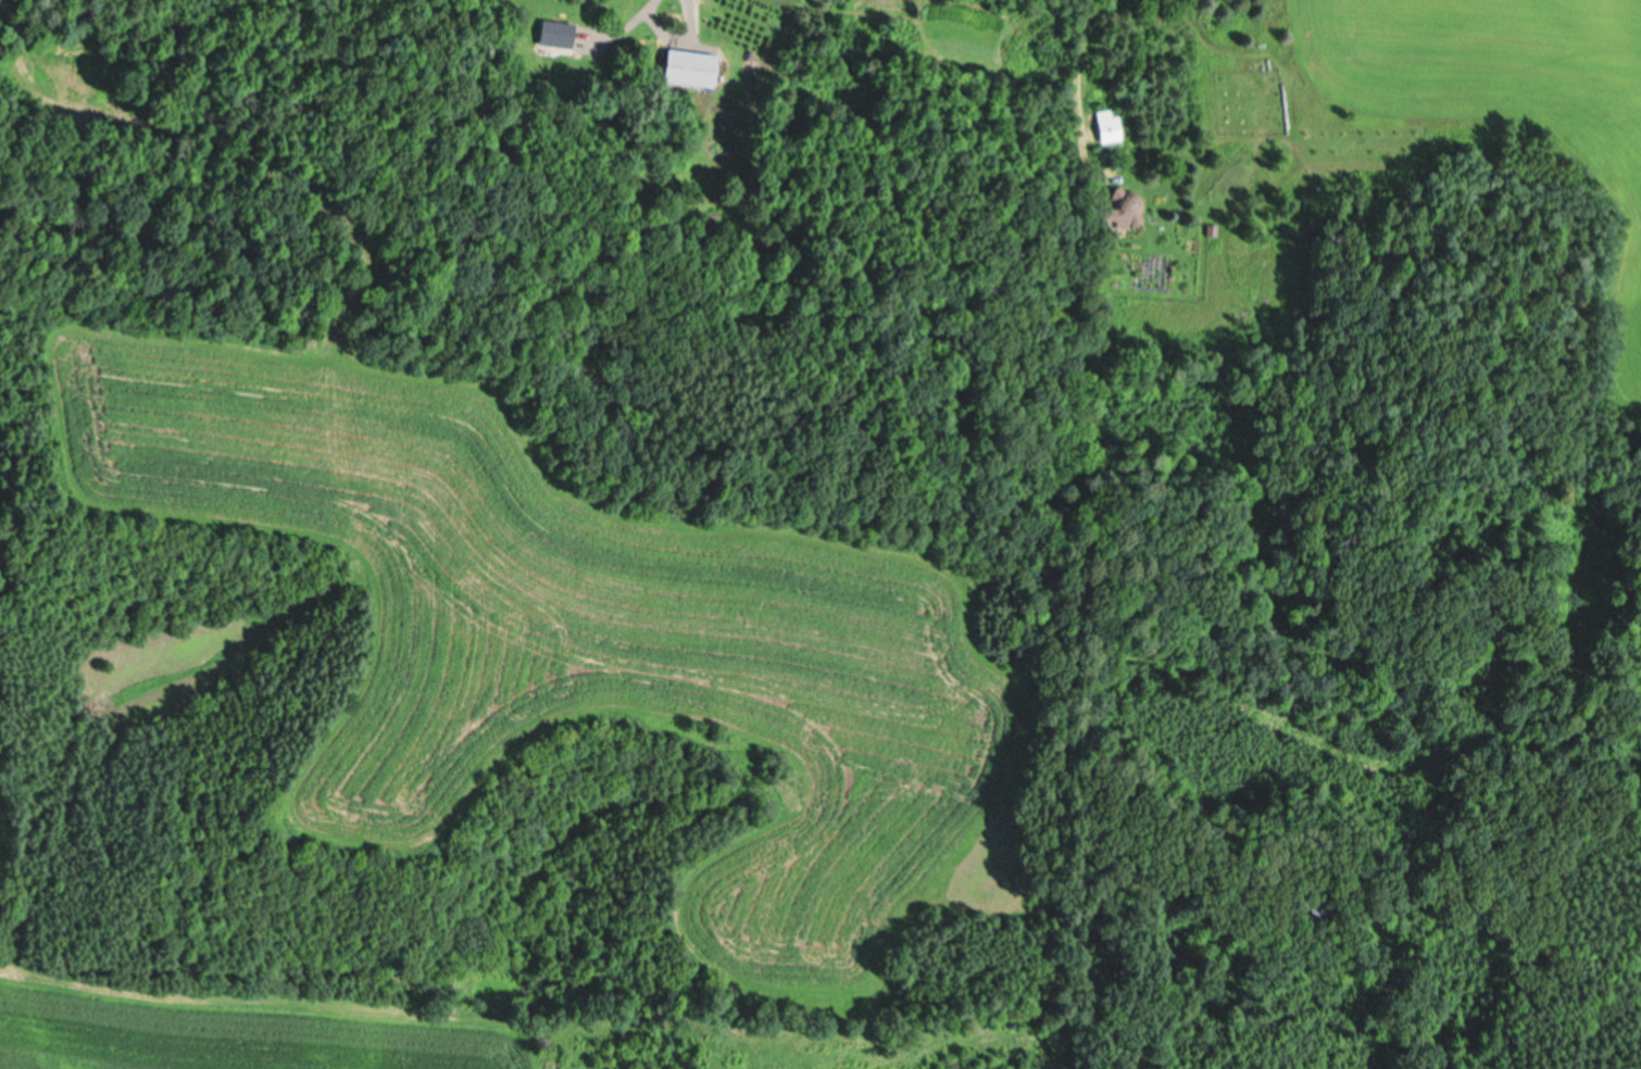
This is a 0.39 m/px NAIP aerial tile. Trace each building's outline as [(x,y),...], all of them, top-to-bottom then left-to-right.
[(540,20),(575,23),(572,49),(538,46),(540,20)] [(667,49),(718,54),(714,88),(663,81),(667,49)] [(1095,117),(1114,114),(1118,140),(1101,143),(1095,117)] [(1103,199),(1133,188),(1145,222),(1115,232),(1103,199)]
